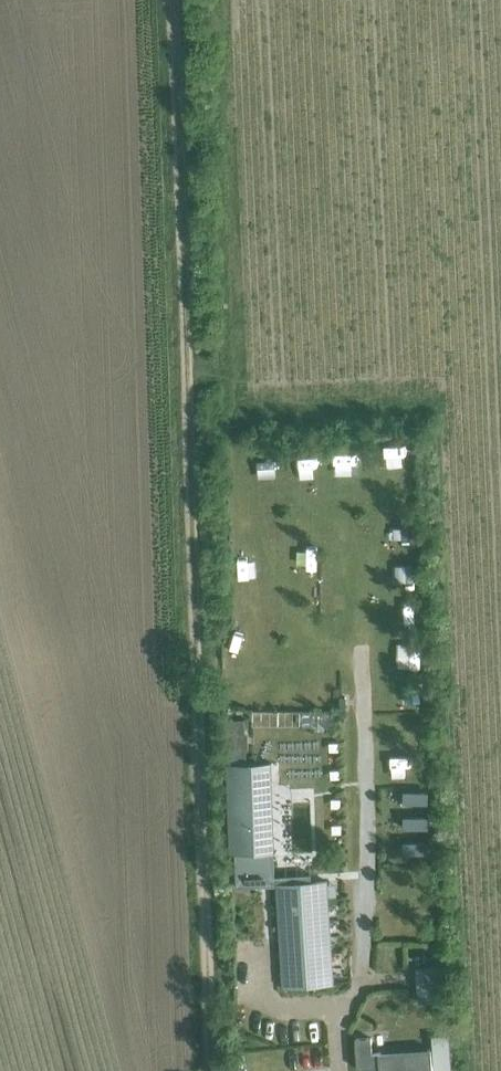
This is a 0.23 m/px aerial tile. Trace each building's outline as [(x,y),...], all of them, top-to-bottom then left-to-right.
[(394,452),(379,453),(382,475),(396,473),(394,452)] [(333,455),(334,478),(359,477),(358,454),(333,455)] [(276,476),(276,456),(256,455),(256,475),(276,476)] [(320,480),(320,458),(300,459),(301,480),(320,480)] [(408,519),(386,522),(389,544),(411,541),(408,519)] [(238,558),(239,623),(263,623),(262,558),(238,558)] [(395,561),(396,582),(420,580),(419,560),(395,561)] [(266,852),(263,763),(227,764),(230,853),(232,887),(277,884),(282,970),(283,987),(287,987),(334,984),(339,984),(333,881),(327,881),(318,881),(317,868),(266,871),(266,852)] [(428,790),(406,790),(406,803),(428,803),(428,790)] [(405,829),(427,829),(428,816),(405,816),(405,829)] [(428,854),(428,841),(406,841),(406,854),(428,854)] [(417,964),(418,1003),(449,1002),(448,964),(417,964)] [(431,1049),(402,1051),(374,1052),(373,1038),(356,1039),(356,1048),(358,1070),(380,1068),(380,1070),(433,1070),(432,1064),(431,1049)]
